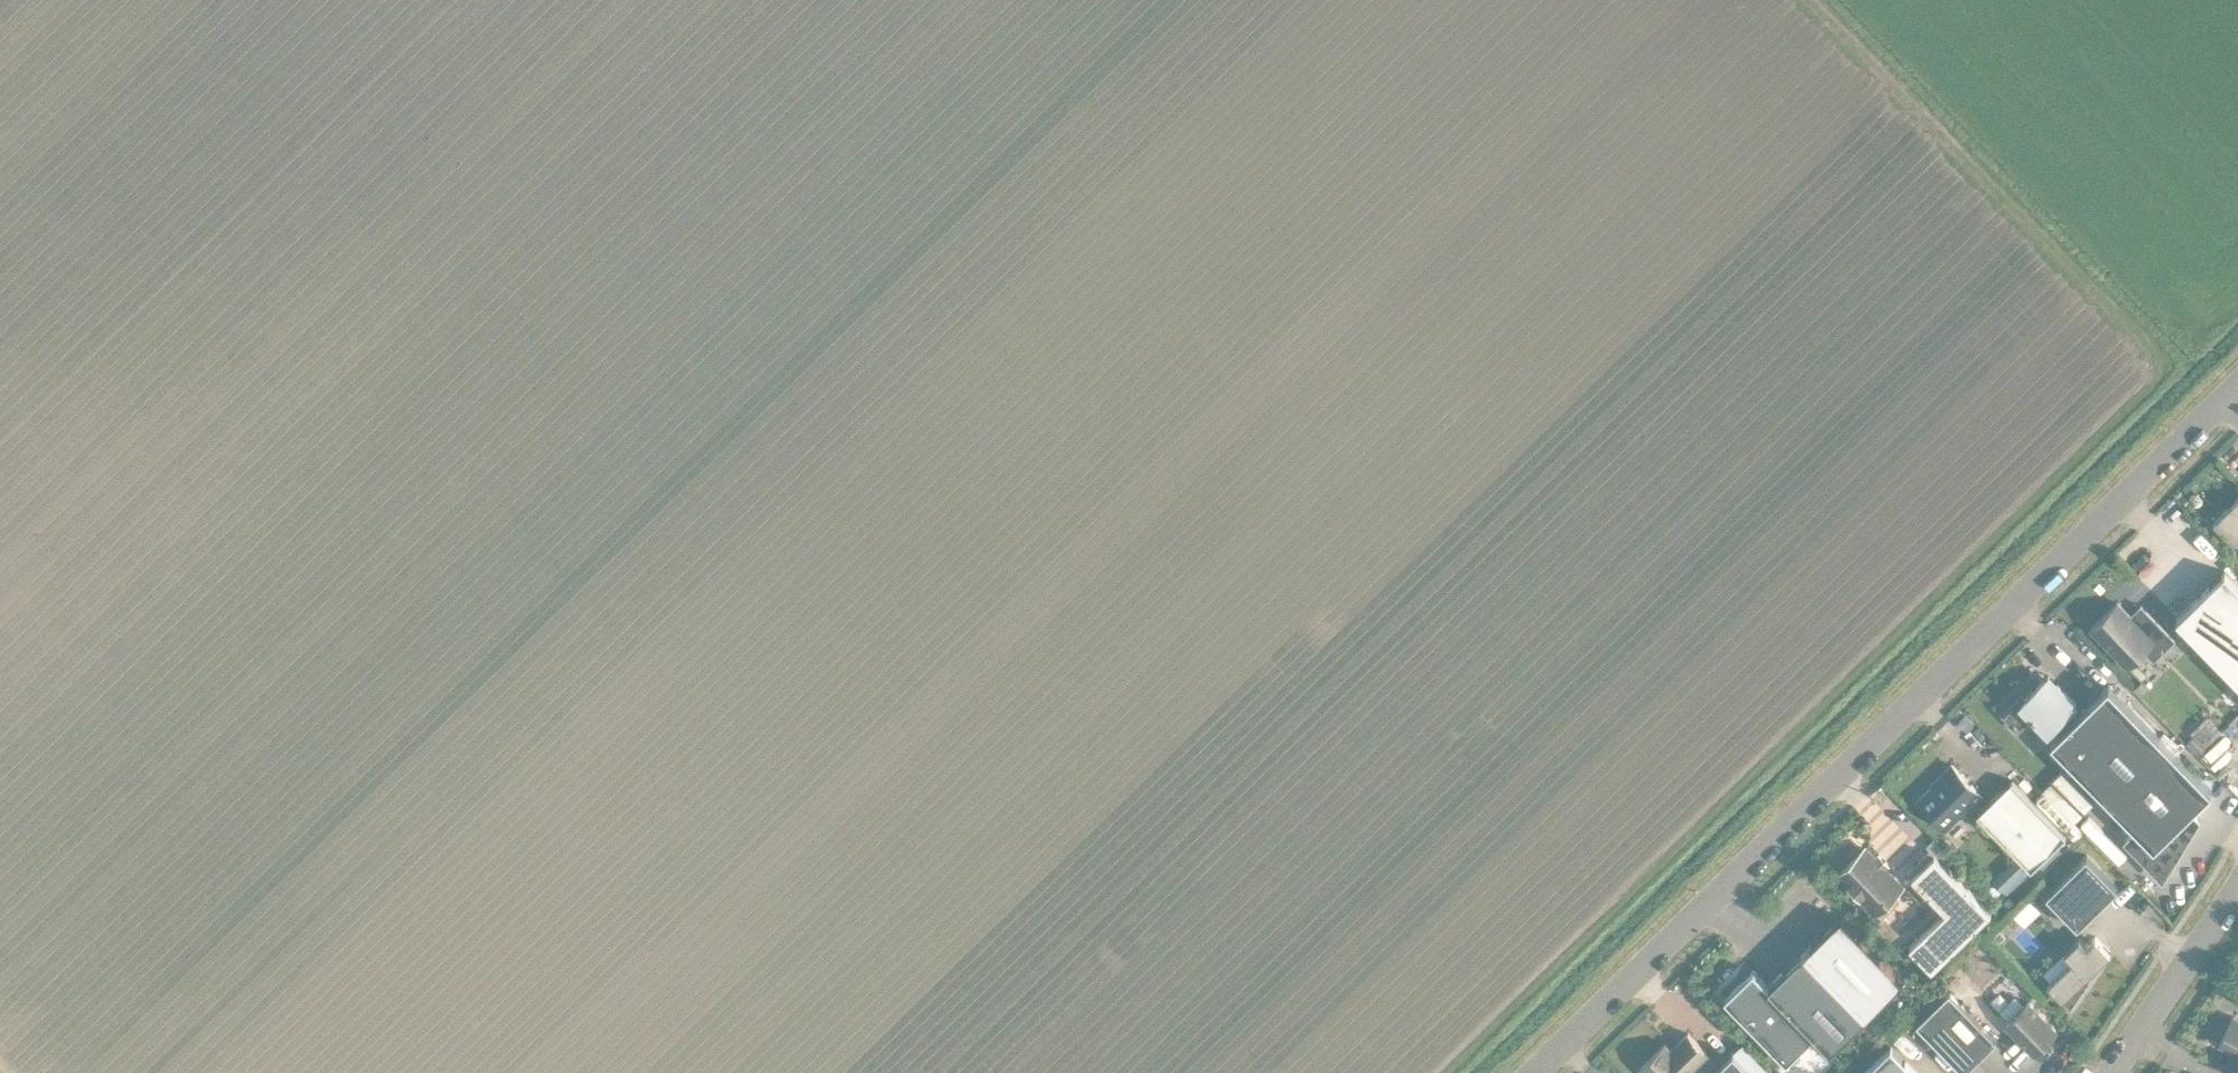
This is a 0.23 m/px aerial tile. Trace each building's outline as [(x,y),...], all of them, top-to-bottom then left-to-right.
[(2237,539),(2237,495),(2213,519),(2235,542),(2237,539)] [(2175,616),(2237,681),(2237,584),(2224,569),(2175,616)] [(2090,627),(2126,665),(2143,648),(2152,658),(2173,638),(2145,608),(2136,617),(2134,615),(2129,615),(2116,601),(2090,627)] [(2051,725),(2058,732),(2077,714),(2070,707),(2075,702),(2056,682),(2051,687),(2043,679),(2023,698),(2020,695),(2003,712),(2017,727),(2032,712),(2047,729),(2051,725)] [(2058,732),(2051,739),(2136,826),(2125,836),(2143,855),(2149,858),(2155,859),(2156,863),(2164,862),(2164,858),(2170,855),(2182,839),(2197,815),(2190,808),(2211,789),(2108,683),(2077,714),(2058,732)] [(1959,812),(1960,813),(1980,794),(1950,763),(1930,783),(1932,784),(1917,798),(1944,826),(1959,812)] [(2011,778),(1976,813),(2016,854),(1990,879),(2004,894),(2030,869),(2065,834),(2011,778)] [(1893,892),(1898,887),(1898,879),(1893,874),(1890,874),(1863,847),(1838,872),(1871,906),(1886,891),(1893,892)] [(1911,875),(1946,911),(1910,946),(1931,968),(1990,910),(1934,853),(1911,875)] [(2086,854),(2046,893),(2077,925),(2117,886),(2086,854)] [(1840,914),(1768,984),(1767,985),(1814,1033),(1829,1049),(1902,978),(1840,914)] [(2081,978),(2109,951),(2094,935),(2086,943),(2079,935),(2063,950),(2071,958),(2047,982),(2070,1006),(2069,1007),(2070,1008),(2087,982),(2086,982),(2085,983),(2081,978)] [(1767,985),(1768,984),(1752,968),(1723,997),(1786,1061),(1814,1033),(1767,985)] [(1916,1022),(1963,1071),(1995,1039),(1948,990),(1916,1022)] [(2055,1029),(2027,1000),(2005,1021),(2034,1051),(2055,1029)] [(2232,1016),(2218,1043),(2232,1051),(2230,1055),(2228,1054),(2222,1067),(2234,1072),(2237,1072),(2237,1019),(2232,1016)] [(1640,1066),(1647,1072),(1689,1072),(1692,1070),(1690,1068),(1706,1052),(1687,1032),(1675,1043),(1680,1048),(1675,1053),(1664,1042),(1640,1066)] [(1890,1045),(1861,1072),(1917,1072),(1890,1045)] [(1732,1050),(1709,1072),(1754,1072),(1732,1050)]
